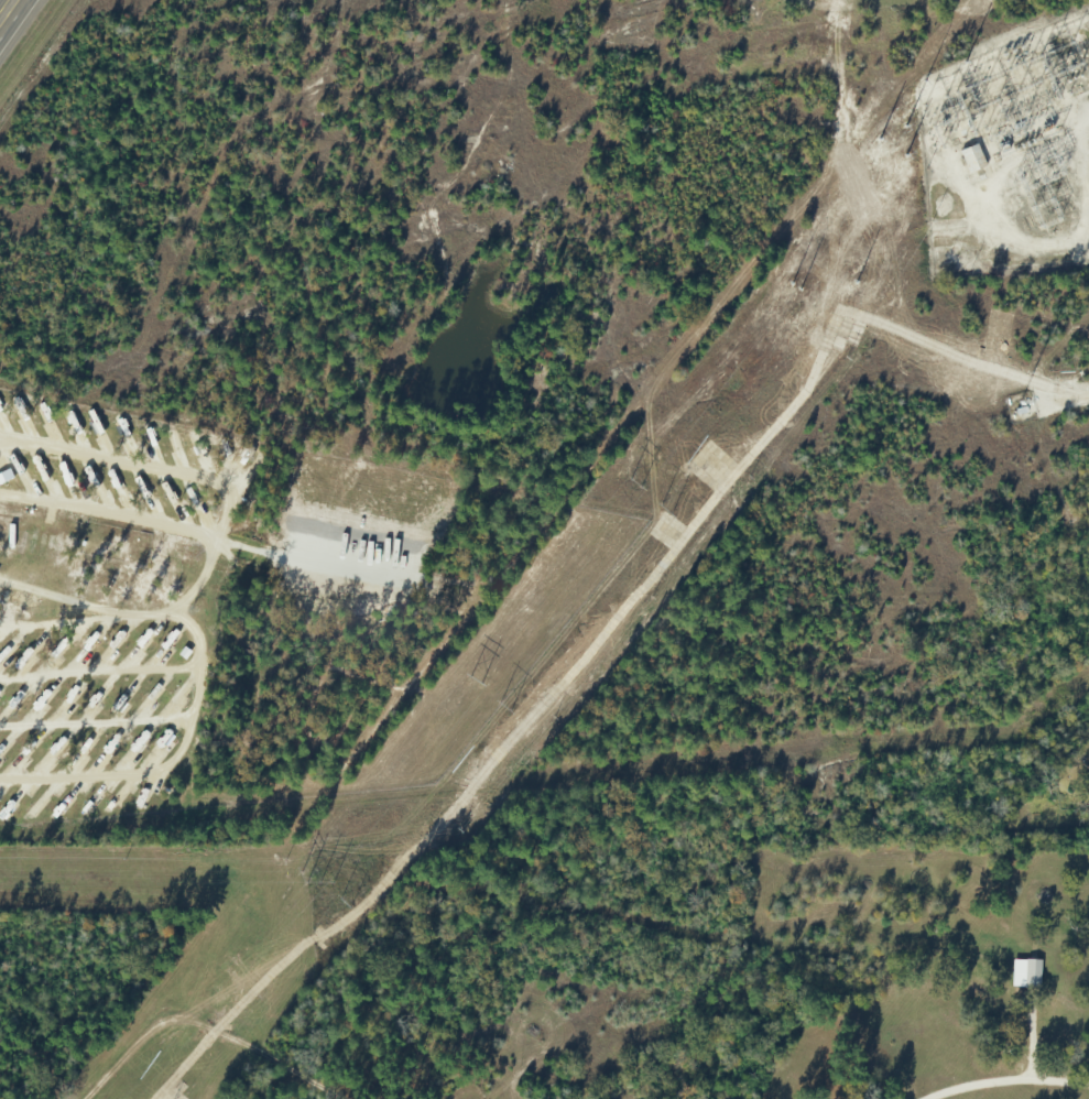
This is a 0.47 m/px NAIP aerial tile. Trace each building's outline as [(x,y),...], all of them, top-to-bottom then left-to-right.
[(958,153),(968,176),(985,168),(975,146),(958,153)] [(1039,961),(1023,961),(1023,990),(1039,990),(1039,961)]
